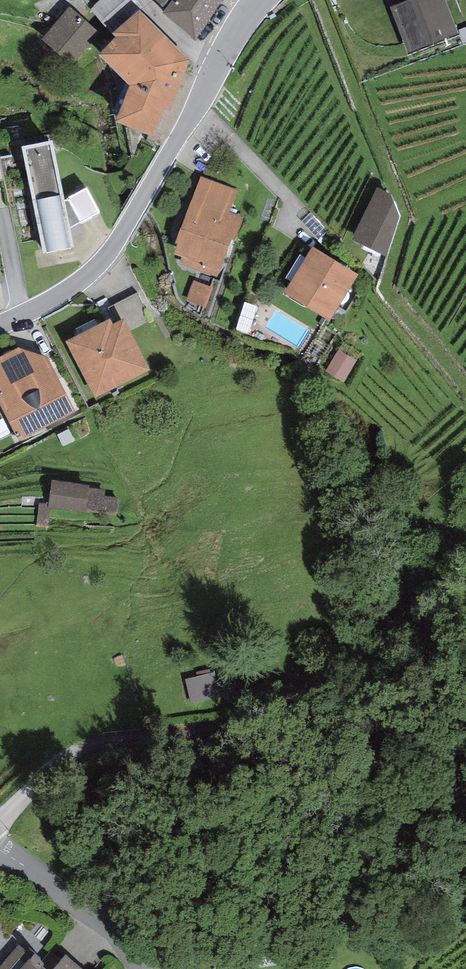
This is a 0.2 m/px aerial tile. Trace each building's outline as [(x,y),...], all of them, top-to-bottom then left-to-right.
[(165,9),(162,13),(195,40),(224,0),(155,0),(165,9)] [(409,55),(460,36),(446,0),(387,0),(409,55)] [(100,33),(70,7),(42,39),(72,65),(100,33)] [(116,37),(99,54),(130,85),(115,121),(152,136),(164,109),(170,110),(189,60),(139,9),(113,33),(116,37)] [(53,140),(22,146),(43,252),(74,246),(53,140)] [(238,190),(200,177),(176,243),(178,243),(175,254),(182,257),(180,263),(216,277),(231,238),(234,239),(242,217),(229,212),(238,190)] [(392,194),(377,188),(352,239),(386,256),(400,217),(392,194)] [(311,246),(283,293),(330,321),(358,274),(311,246)] [(272,334),(301,352),(312,333),(256,299),(239,327),(266,343),(272,334)] [(110,319),(66,341),(95,398),(150,370),(124,318),(112,324),(110,319)] [(0,357),(0,358),(0,405),(19,441),(75,410),(48,357),(19,347),(0,357)] [(19,945),(0,966),(0,968),(46,968),(42,966),(46,961),(29,948),(26,951),(19,945)] [(65,954),(53,968),(82,968),(65,954)]
